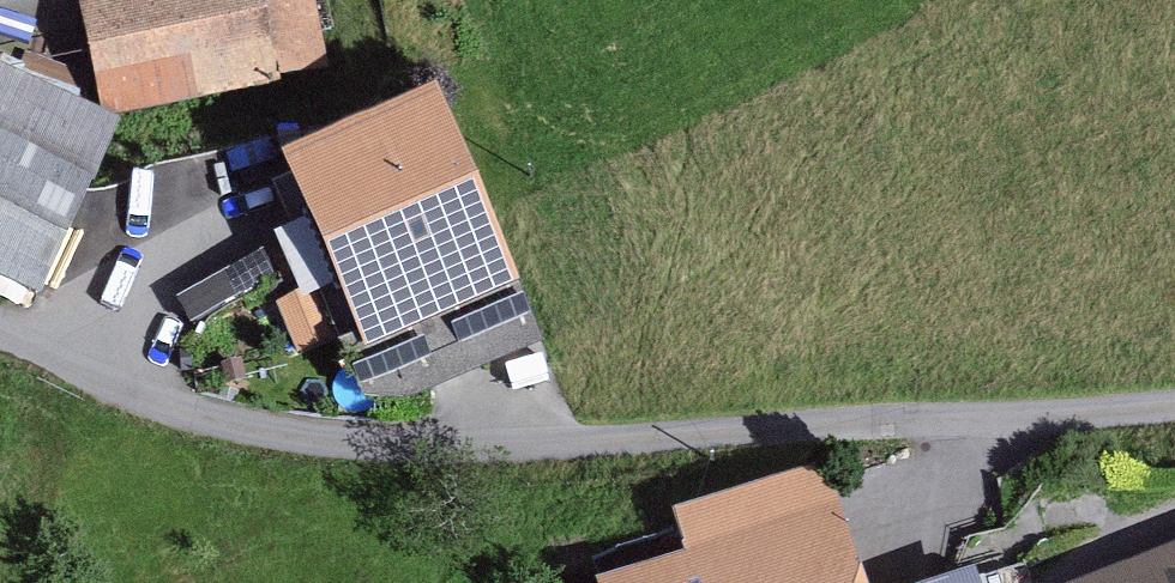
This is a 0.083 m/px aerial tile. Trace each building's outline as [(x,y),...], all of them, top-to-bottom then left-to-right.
[(90,11),(110,109),(317,67),(304,0),(144,0),(90,11)] [(29,291),(98,132),(0,89),(0,279),(29,291)] [(429,123),(304,177),(401,399),(527,345),(429,123)] [(298,348),(333,335),(317,290),(282,302),(298,348)] [(704,582),(835,582),(824,547),(704,582)]
